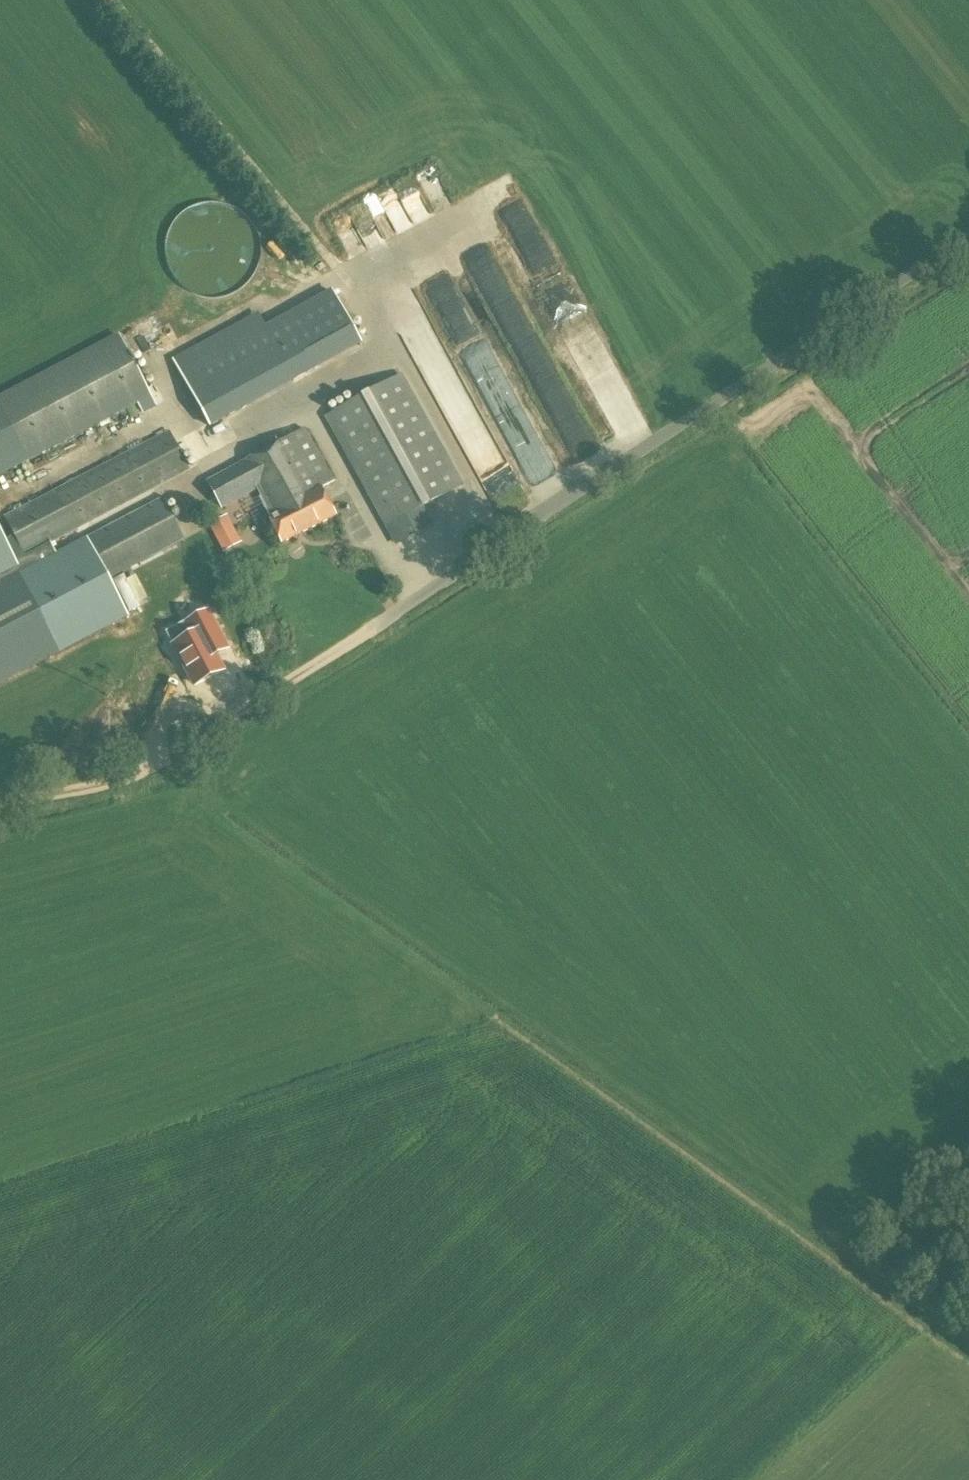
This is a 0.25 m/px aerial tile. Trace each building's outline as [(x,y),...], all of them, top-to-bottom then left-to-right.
[(342,230),(353,255),(435,216),(418,179),(401,187),(399,183),(368,197),(385,232),(366,240),(358,222),(342,230)] [(459,283),(472,293),(482,281),(469,271),(459,283)] [(336,288),(182,360),(208,415),(303,371),(301,367),(360,340),(336,288)] [(524,299),(499,306),(505,326),(529,320),(524,299)] [(421,346),(439,333),(421,308),(403,320),(421,346)] [(158,407),(119,333),(0,395),(0,476),(138,403),(144,414),(158,407)] [(527,352),(569,460),(599,448),(557,341),(527,352)] [(430,370),(449,363),(441,343),(422,350),(430,370)] [(460,365),(435,376),(477,466),(501,454),(460,365)] [(387,528),(463,486),(402,373),(325,416),(387,528)] [(334,517),(320,489),(333,482),(304,429),(207,482),(221,509),(257,490),(271,518),(269,519),(281,544),(334,517)] [(36,551),(189,469),(169,431),(6,518),(26,556),(36,551)] [(491,477),(503,502),(525,492),(514,467),(491,477)] [(184,539),(162,497),(42,560),(36,551),(26,556),(17,561),(0,529),(0,681),(60,650),(61,651),(128,616),(109,580),(184,540),(184,539)] [(356,533),(369,528),(362,512),(349,517),(356,533)] [(222,552),(241,542),(227,515),(208,525),(222,552)] [(179,633),(179,680),(210,680),(210,661),(224,661),(224,619),(200,619),(200,633),(179,633)]
